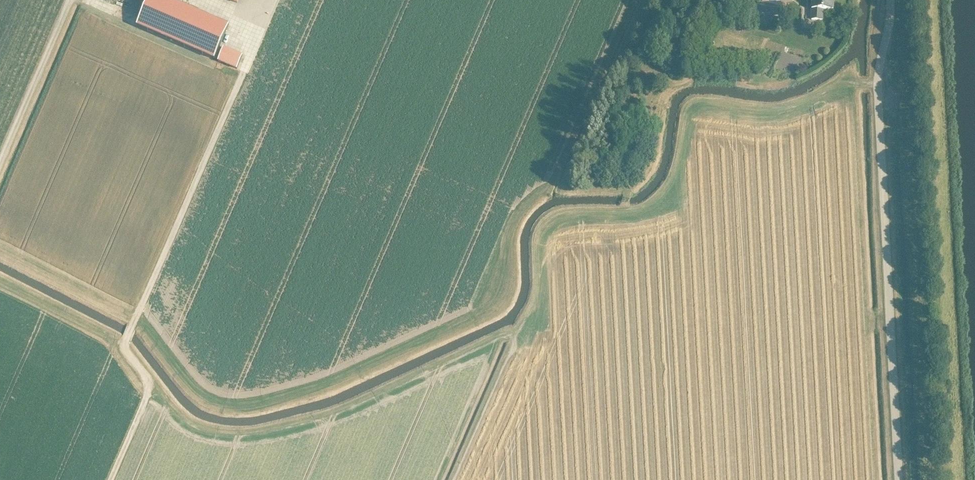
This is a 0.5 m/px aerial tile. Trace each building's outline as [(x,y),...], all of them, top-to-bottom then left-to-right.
[(137,27),(215,60),(229,26),(170,0),(149,0),(137,27)] [(823,10),(834,11),(834,0),(812,0),(812,10),(812,20),(823,20),(823,10)] [(763,16),(782,14),(781,3),(761,5),(763,16)]
